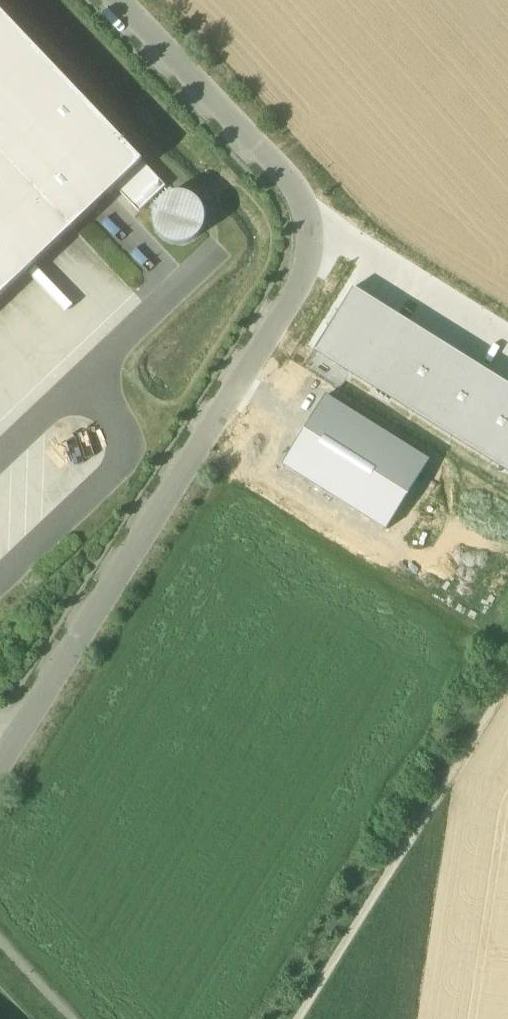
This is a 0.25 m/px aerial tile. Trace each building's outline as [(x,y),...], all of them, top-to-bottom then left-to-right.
[(116,189),(143,163),(0,13),(0,299),(116,189)] [(167,187),(143,163),(116,189),(139,213),(167,187)] [(152,216),(153,226),(158,236),(165,242),(175,245),(185,245),(195,240),(201,232),(204,223),(204,212),(199,203),(191,196),(181,193),(171,194),(162,199),(155,206),(152,216)] [(314,351),(507,473),(507,385),(353,289),(314,351)] [(326,397),(282,466),(386,531),(430,462),(326,397)]
